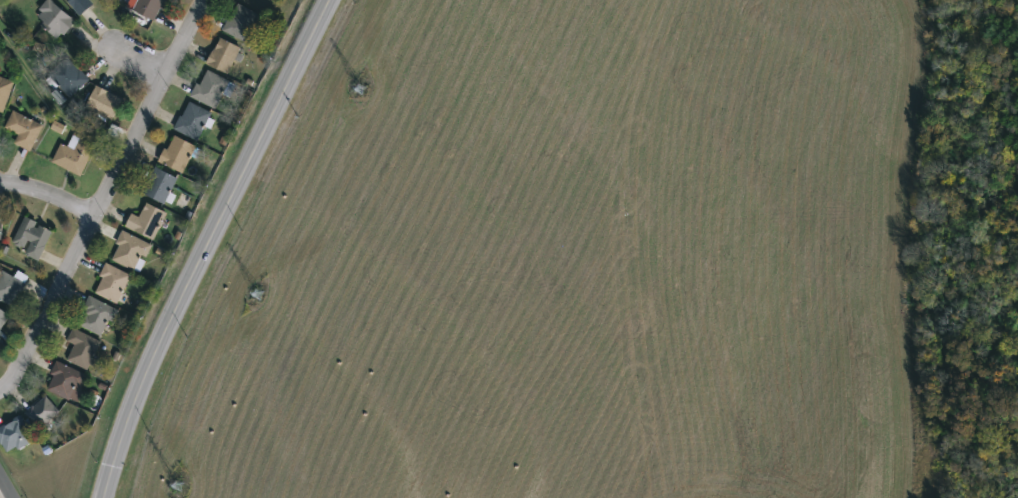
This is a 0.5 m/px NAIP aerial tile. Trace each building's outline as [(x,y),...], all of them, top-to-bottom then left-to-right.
[(80,16),(68,0),(90,0),(94,5),(80,16)] [(132,9),(137,0),(167,0),(156,21),(132,9)] [(261,15),(247,43),(223,31),(237,3),(261,15)] [(209,61),(221,38),(241,48),(229,71),(209,61)] [(71,94),(49,72),(66,54),(89,75),(71,94)] [(230,78),(216,105),(192,93),(206,66),(230,78)] [(9,109),(0,109),(0,74),(9,74),(9,109)] [(114,117),(86,106),(95,83),(122,94),(114,117)] [(211,110),(197,137),(174,125),(189,98),(211,110)] [(43,123),(30,148),(14,140),(19,132),(5,124),(14,107),(43,123)] [(183,170),(159,159),(172,131),(196,142),(183,170)] [(95,142),(81,172),(52,159),(61,140),(68,143),(73,132),(95,142)] [(177,174),(164,201),(143,190),(156,164),(177,174)] [(131,211),(139,214),(146,200),(166,209),(153,236),(125,223),(131,211)] [(39,256),(11,242),(25,213),(53,227),(39,256)] [(151,240),(140,269),(110,257),(122,228),(151,240)] [(130,272),(117,300),(93,289),(106,261),(130,272)] [(11,302),(0,295),(0,272),(3,267),(14,274),(18,268),(28,275),(11,302)] [(118,307),(104,334),(77,321),(91,293),(118,307)] [(11,313),(0,329),(0,305),(11,313)] [(102,339),(89,367),(67,356),(74,342),(67,338),(73,325),(102,339)] [(76,398),(45,386),(57,359),(87,371),(76,398)] [(61,410),(41,428),(25,410),(45,392),(61,410)] [(7,451),(0,437),(0,424),(21,414),(33,438),(7,451)]
